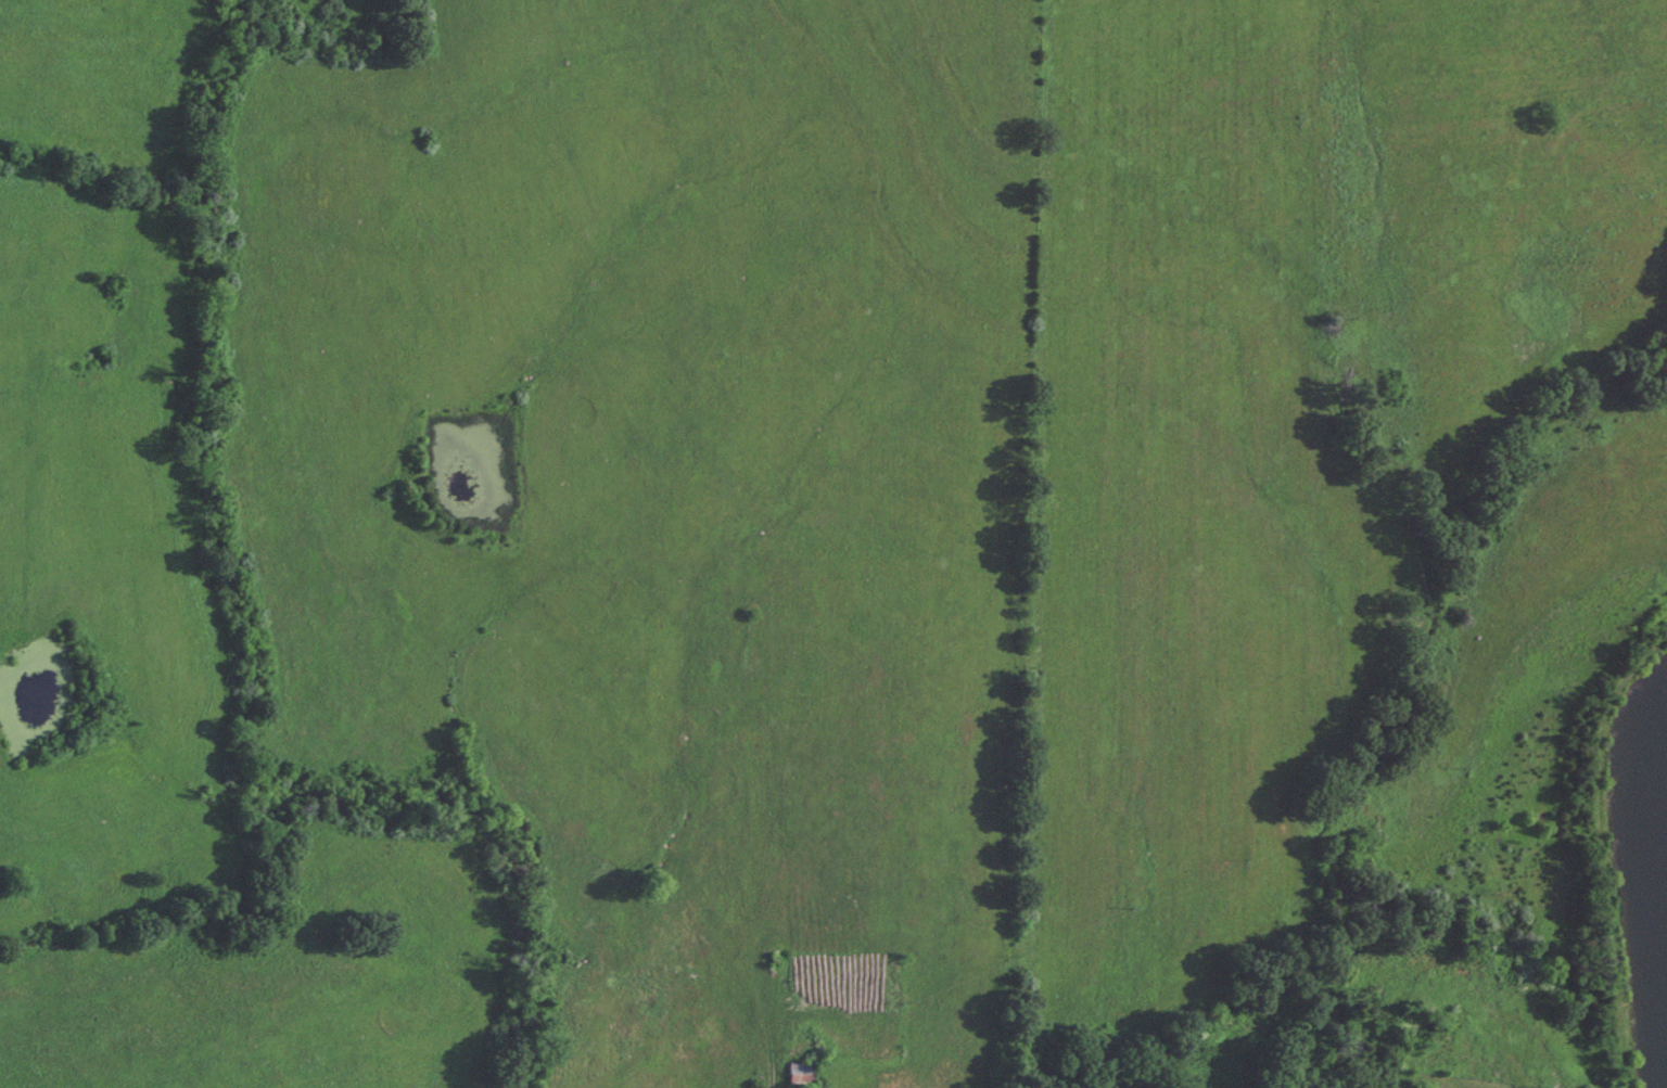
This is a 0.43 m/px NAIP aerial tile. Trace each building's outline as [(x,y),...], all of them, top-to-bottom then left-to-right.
[(814,1062),(788,1062),(788,1084),(814,1084),(814,1062)]
